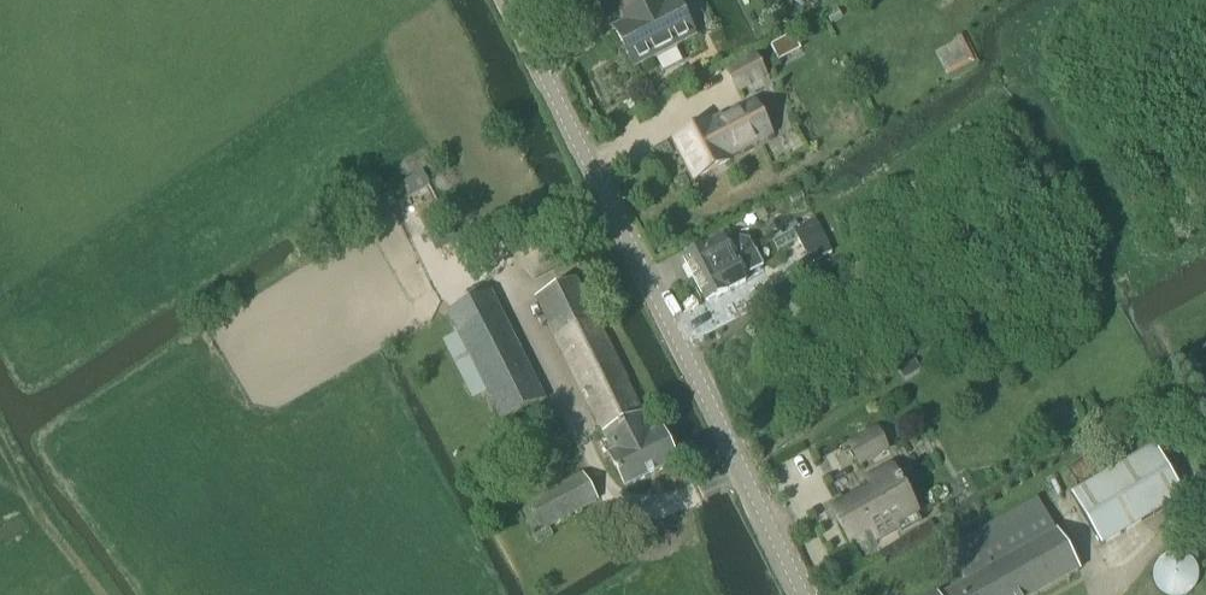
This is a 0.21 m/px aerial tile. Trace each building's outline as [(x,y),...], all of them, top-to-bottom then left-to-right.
[(614,29),(631,64),(653,53),(662,71),(683,61),(673,43),(692,33),(675,0),(671,0),(662,5),(659,0),(650,0),(627,12),(631,20),(614,29)] [(763,75),(753,56),(725,71),(735,90),(763,75)] [(710,125),(708,121),(673,139),(694,178),(728,160),(726,156),(768,134),(752,103),(710,125)] [(422,171),(404,182),(411,194),(429,182),(422,171)] [(789,196),(788,196),(791,203),(803,197),(800,190),(789,196)] [(810,263),(832,252),(814,217),(798,226),(792,229),(798,239),(810,263)] [(450,222),(428,234),(436,250),(458,238),(450,222)] [(792,229),(772,239),(777,250),(798,239),(792,229)] [(731,237),(682,257),(693,279),(752,249),(747,240),(731,237)] [(741,276),(760,266),(752,249),(693,279),(705,302),(744,281),(741,276)] [(575,278),(535,298),(601,431),(641,411),(575,278)] [(490,291),(446,313),(501,421),(544,398),(490,291)] [(914,360),(899,368),(905,379),(920,370),(914,360)] [(661,428),(652,433),(641,411),(601,431),(612,453),(607,455),(624,488),(677,461),(661,428)] [(845,442),(858,467),(890,450),(877,425),(845,442)] [(1154,446),(1071,495),(1100,545),(1184,496),(1154,446)] [(871,488),(834,508),(839,517),(836,518),(848,541),(870,530),(875,540),(896,529),(898,534),(920,522),(912,507),(901,486),(901,485),(899,480),(898,480),(890,465),(866,478),(871,488)] [(581,473),(530,502),(545,529),(548,527),(596,499),(581,473)] [(1078,569),(1056,530),(1055,531),(1036,498),(946,549),(964,581),(947,590),(937,593),(934,594),(1033,594),(1078,569)] [(545,529),(533,536),(538,544),(553,535),(548,527),(545,529)]
